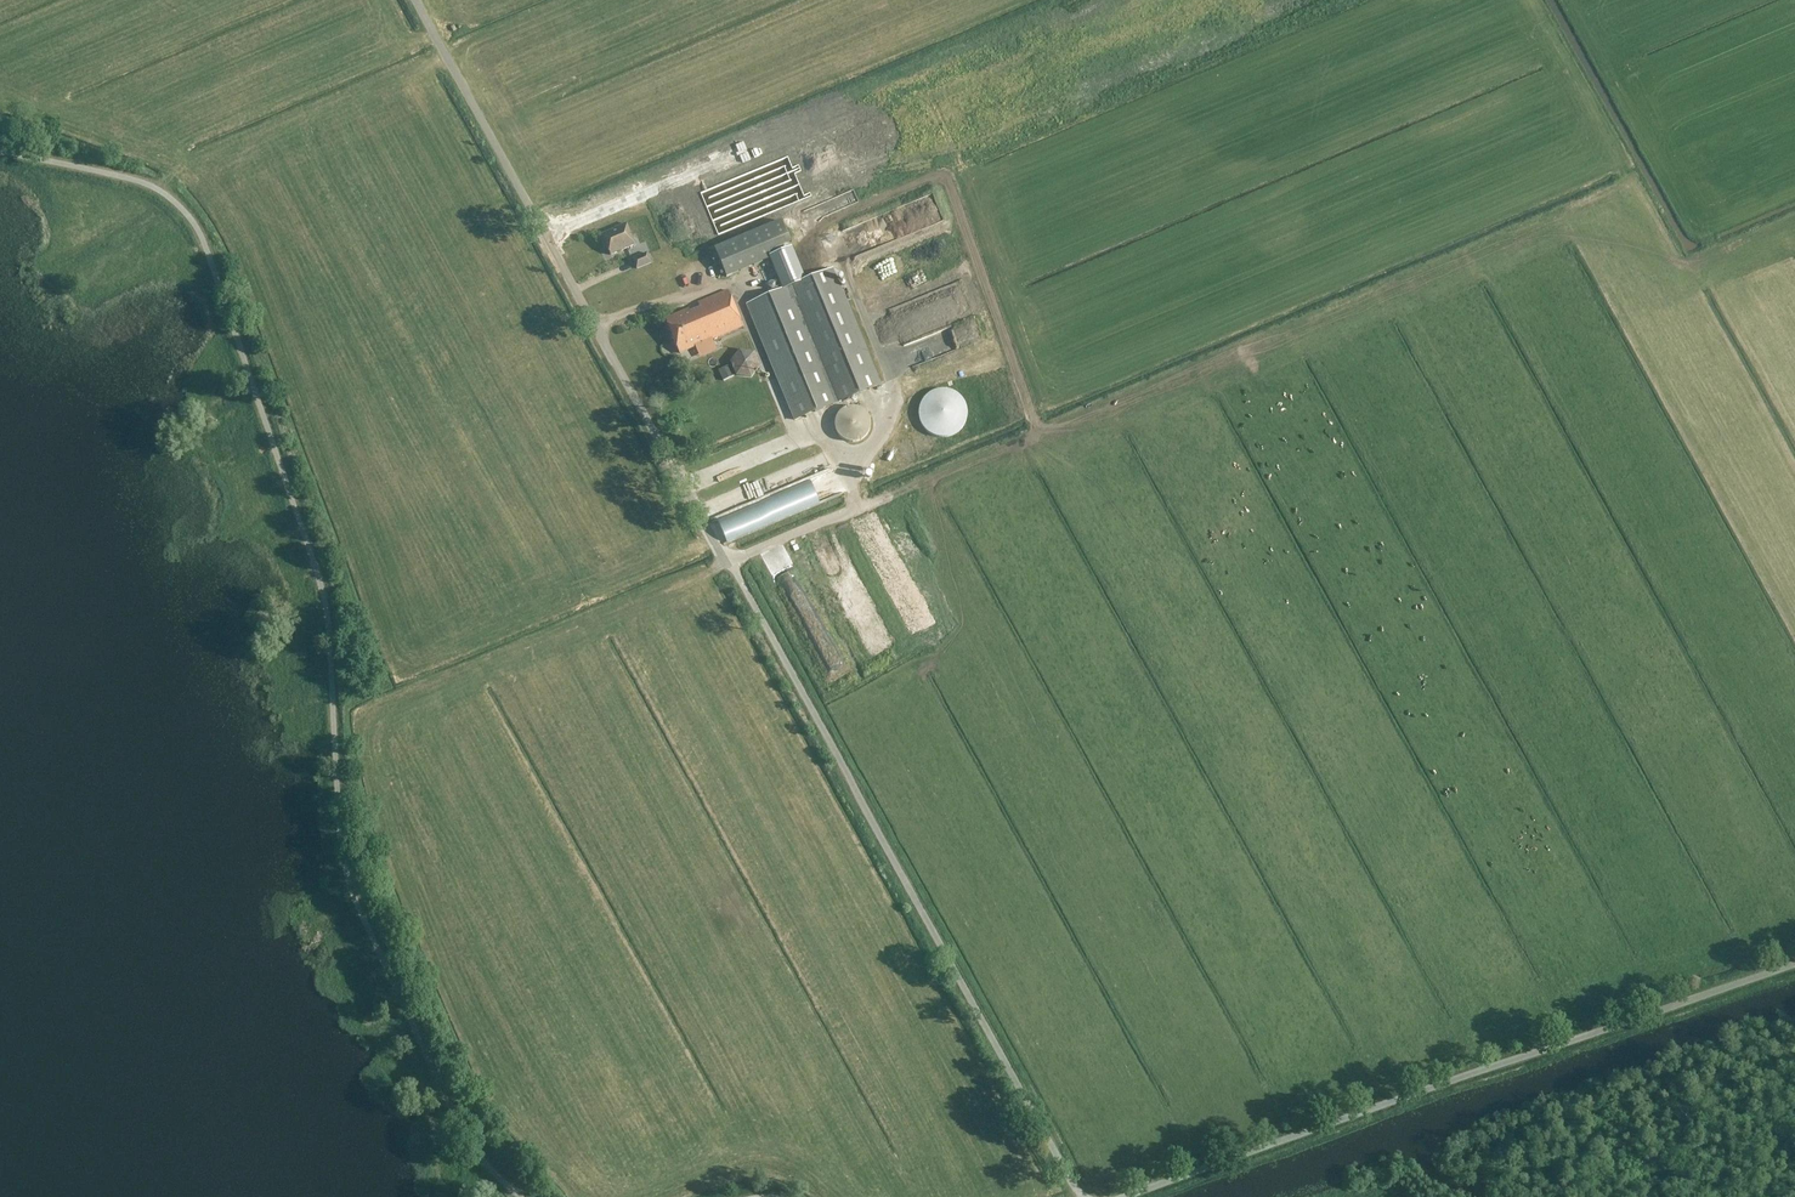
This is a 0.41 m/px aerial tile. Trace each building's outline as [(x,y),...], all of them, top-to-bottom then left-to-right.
[(899,226),(943,215),(937,190),(892,201),(899,226)] [(831,206),(853,198),(850,191),(828,199),(831,206)] [(725,276),(793,248),(781,220),(714,248),(725,276)] [(821,227),(826,242),(837,238),(831,223),(821,227)] [(625,224),(613,229),(613,230),(601,234),(606,245),(608,245),(612,254),(633,245),(625,224)] [(636,269),(650,263),(646,253),(632,259),(636,269)] [(746,304),(781,389),(794,419),(880,383),(832,269),(746,304)] [(679,352),(742,327),(727,292),(698,305),(700,308),(690,312),(689,309),(665,318),(679,352)] [(968,325),(970,333),(983,330),(979,313),(960,317),(962,326),(968,325)] [(739,349),(729,362),(736,376),(751,377),(760,365),(755,351),(739,349)] [(729,366),(718,370),(723,381),(733,376),(729,366)] [(966,407),(965,405),(965,403),(964,401),(963,399),(961,397),(960,396),(958,394),(957,393),(955,392),(953,391),(951,390),(949,390),(947,389),(945,389),(942,389),(940,389),(938,389),(936,390),(934,390),(932,391),(930,392),(928,393),(927,395),(925,396),(924,398),(922,399),(921,401),(920,403),(920,405),(919,407),(919,409),(918,411),(918,414),(918,416),(919,418),(919,420),(920,422),(921,424),(922,426),(923,427),(924,429),(926,430),(927,432),(929,433),(931,434),(933,435),(935,436),(937,437),(939,437),(941,437),(943,437),(945,437),(947,437),(949,436),(951,436),(953,435),(955,434),(957,433),(958,432),(960,430),(961,429),(963,427),(964,425),(965,423),(965,421),(966,419),(967,417),(967,415),(967,413),(967,411),(967,409),(966,407)] [(836,432),(840,437),(845,440),(851,442),(856,441),(862,439),(866,434),(869,429),(870,423),(868,418),(866,413),(861,409),(856,406),(850,406),(844,408),(840,411),(836,415),(834,421),(834,427),(836,432)] [(832,452),(756,478),(761,491),(837,465),(832,452)] [(836,484),(844,479),(835,465),(803,483),(810,496),(831,484),(828,478),(831,476),(836,484)] [(798,488),(726,513),(732,531),(804,506),(798,488)]
